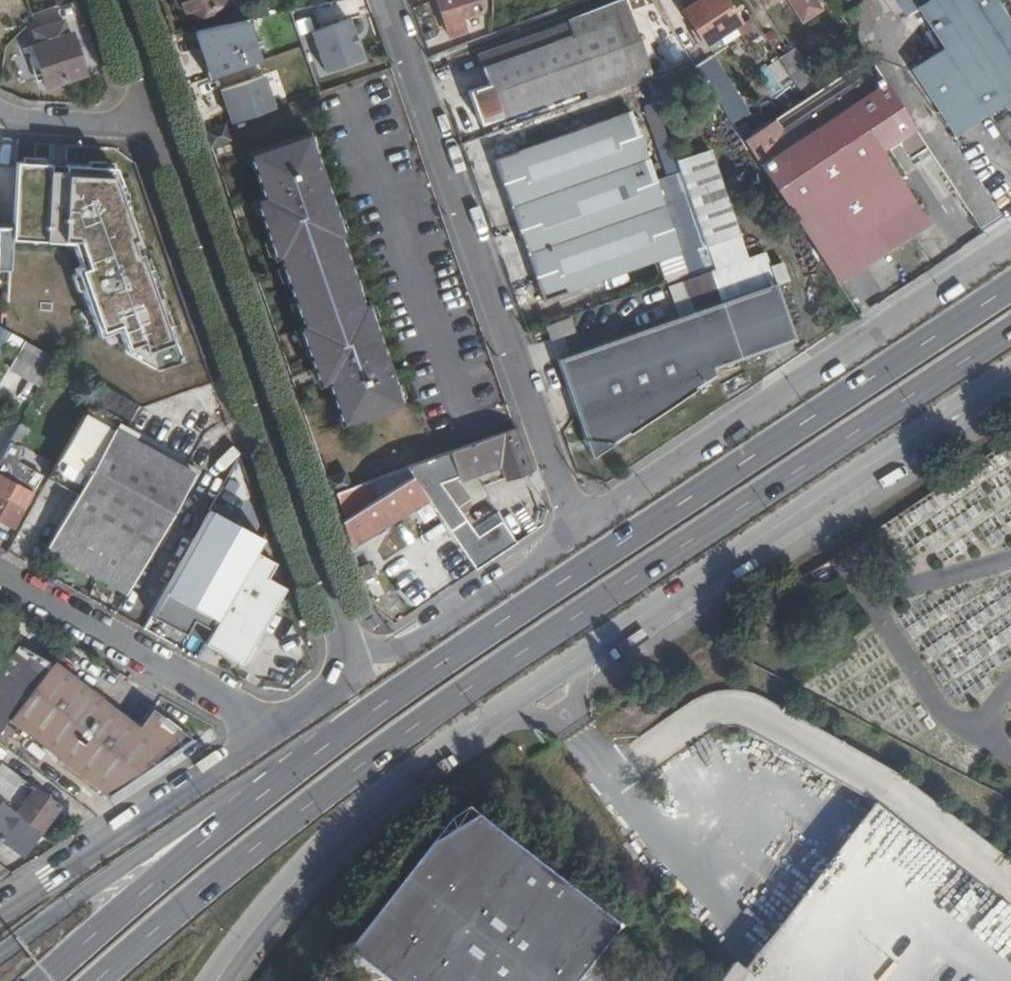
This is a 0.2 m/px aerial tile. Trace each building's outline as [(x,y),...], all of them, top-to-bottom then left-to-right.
[(187,16),(233,0),(181,0),(187,16)] [(450,34),(465,29),(461,17),(480,10),(481,0),(438,0),(450,34)] [(471,87),(483,120),(600,79),(605,93),(649,78),(622,0),(618,0),(579,15),(584,30),(485,64),(490,80),(471,87)] [(727,0),(697,0),(681,10),(705,44),(740,20),(727,0)] [(815,0),(791,0),(806,22),(822,11),(815,0)] [(953,129),(990,104),(920,0),(900,0),(906,9),(915,3),(943,45),(912,66),(953,129)] [(990,104),(1010,90),(1010,22),(996,0),(920,0),(990,104)] [(584,30),(579,15),(481,52),(485,64),(584,30)] [(354,18),(313,31),(326,72),(367,59),(354,18)] [(205,81),(259,64),(245,19),(191,36),(205,81)] [(73,31),(69,32),(65,21),(36,31),(40,42),(35,44),(49,85),(88,71),(73,31)] [(754,23),(739,26),(744,44),(758,40),(754,23)] [(794,47),(778,58),(805,99),(822,88),(794,47)] [(711,57),(696,67),(715,97),(731,86),(711,57)] [(266,74),(222,90),(233,123),(278,108),(266,74)] [(776,118),(743,139),(835,278),(863,259),(922,220),(875,151),(914,126),(885,81),(870,91),(861,77),(782,129),(776,118)] [(605,93),(600,79),(483,120),(487,134),(605,93)] [(733,88),(717,99),(730,119),(746,108),(733,88)] [(493,160),(540,297),(650,260),(676,251),(630,114),(493,160)] [(227,124),(207,131),(212,145),(232,138),(227,124)] [(332,380),(346,421),(404,401),(368,302),(364,303),(338,234),(344,232),(308,133),(253,153),(267,193),(258,197),(279,255),(282,254),(307,324),(303,325),(323,382),(332,380)] [(676,162),(706,247),(736,237),(707,151),(676,162)] [(115,165),(17,160),(12,235),(73,239),(110,330),(126,327),(130,351),(156,372),(184,362),(115,165)] [(676,251),(650,260),(657,281),(682,273),(676,251)] [(717,374),(715,366),(743,356),(723,299),(713,268),(690,277),(683,279),(692,311),(558,361),(590,459),(717,374)] [(776,282),(723,299),(743,356),(796,338),(776,282)] [(551,340),(575,331),(571,318),(546,327),(551,340)] [(27,338),(12,366),(42,385),(58,356),(27,338)] [(109,579),(105,586),(108,587),(176,464),(125,436),(130,430),(118,422),(122,416),(92,400),(49,477),(79,493),(49,545),(109,579)] [(535,470),(520,426),(412,464),(479,565),(518,541),(503,519),(479,534),(442,483),(502,462),(508,479),(535,470)] [(2,471),(0,475),(0,516),(16,525),(37,490),(10,475),(27,445),(12,437),(0,459),(0,470),(2,471)] [(193,473),(176,464),(108,587),(113,590),(117,583),(128,589),(154,542),(193,473)] [(350,471),(329,477),(334,491),(355,485),(350,471)] [(355,485),(334,491),(355,551),(429,504),(410,475),(378,496),(372,478),(355,485)] [(214,628),(257,550),(263,537),(212,511),(154,615),(189,632),(194,623),(199,626),(202,622),(214,628)] [(277,561),(257,550),(214,628),(206,643),(244,664),(288,587),(269,576),(277,561)] [(21,647),(0,675),(0,733),(9,721),(52,665),(21,647)] [(9,721),(108,796),(126,784),(193,740),(152,709),(139,726),(97,694),(54,661),(52,665),(9,721)] [(64,803),(25,776),(5,804),(18,812),(44,831),(64,803)] [(6,846),(27,861),(43,840),(0,807),(0,853),(6,846)] [(353,947),(397,980),(579,980),(581,978),(623,925),(477,817),(431,844),(396,891),(353,947)] [(12,877),(0,869),(0,885),(12,877)] [(884,931),(874,948),(900,964),(910,947),(884,931)] [(1003,959),(1010,961),(1010,931),(1003,959)]
